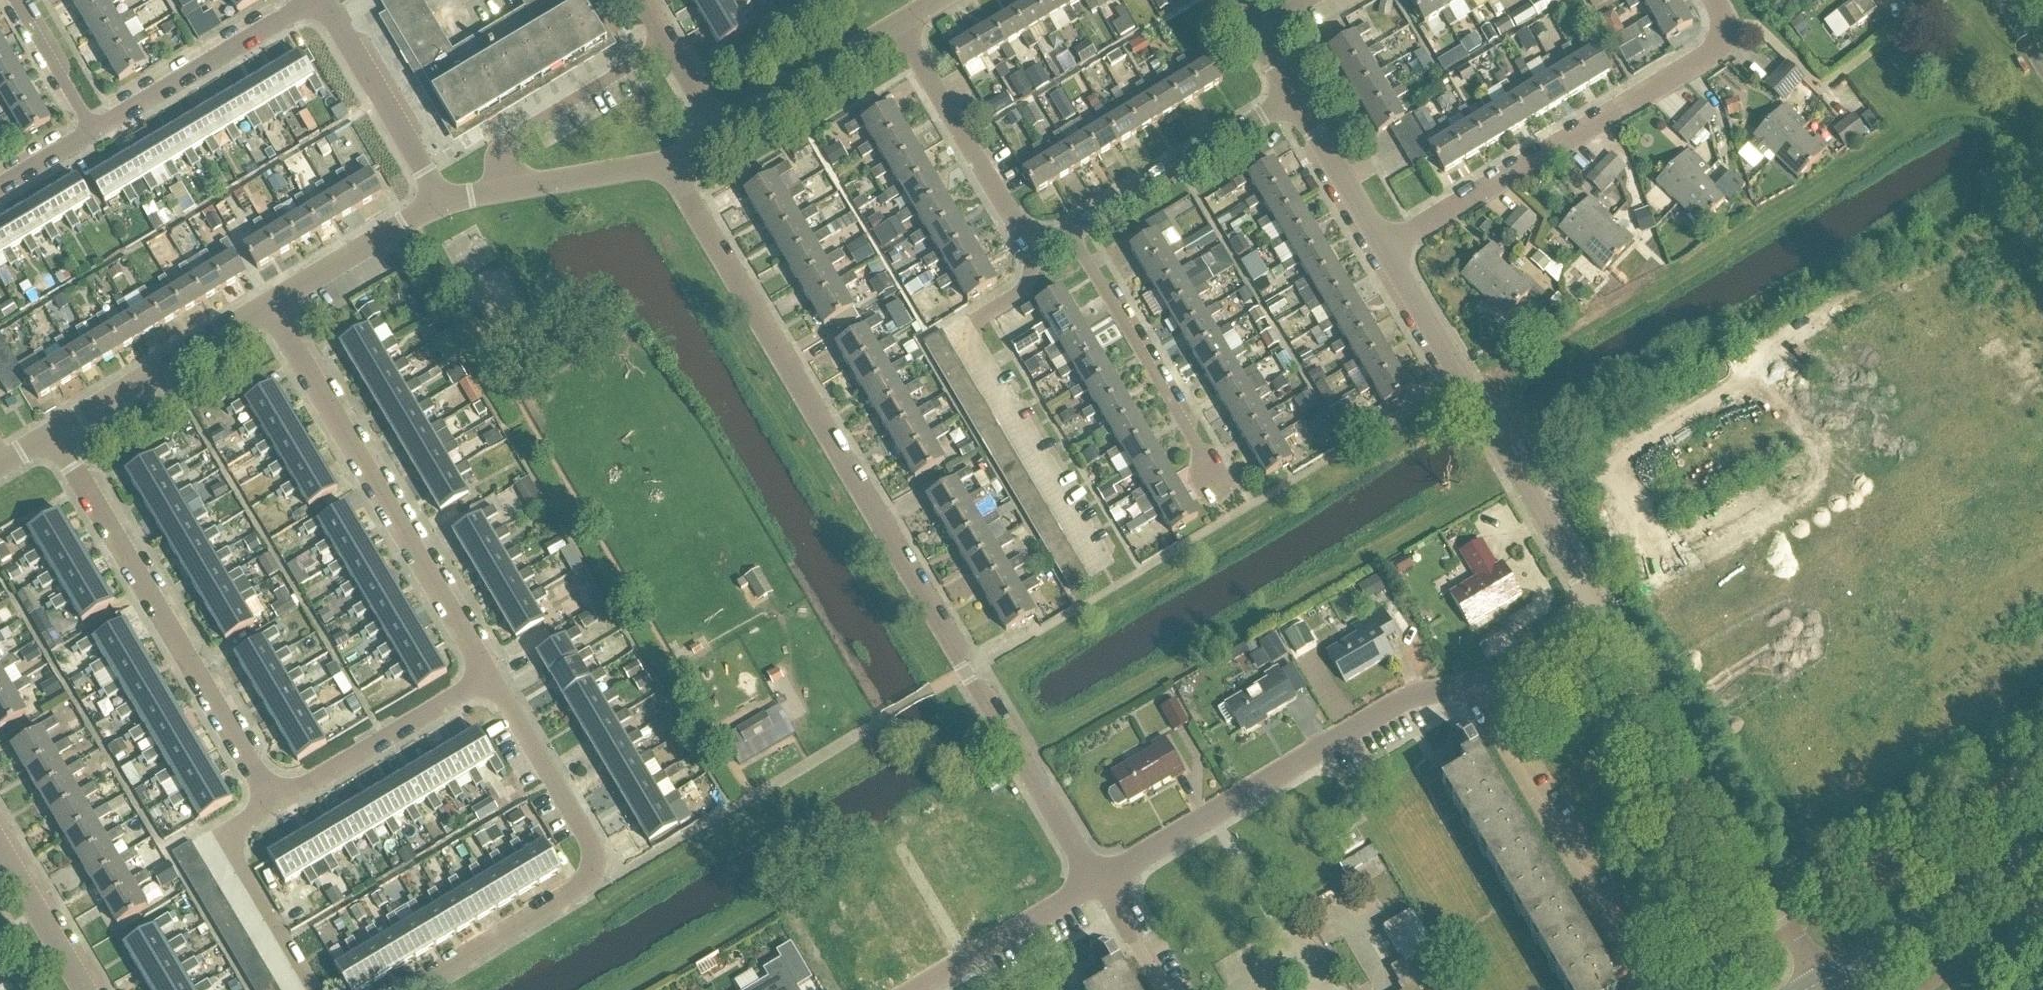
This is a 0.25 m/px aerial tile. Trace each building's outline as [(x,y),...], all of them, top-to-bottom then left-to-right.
[(70,0),(83,21),(109,6),(107,3),(105,0),(71,0),(70,0)] [(124,0),(113,0),(107,3),(109,6),(83,21),(95,42),(121,26),(120,23),(112,10),(125,2),(124,0)] [(259,0),(232,0),(239,12),(259,0)] [(457,132),(605,43),(579,0),(520,0),(527,11),(454,55),(422,0),(391,0),(382,6),(457,132)] [(695,5),(708,25),(733,10),(732,8),(727,0),(704,0),(695,5)] [(750,7),(746,0),(745,0),(732,8),(733,10),(708,25),(720,46),(746,31),(736,15),(750,7)] [(1060,0),(1036,0),(1033,2),(1046,24),(1062,14),(1070,27),(1078,23),(1070,10),(1066,11),(1060,0)] [(1066,11),(1083,1),(1091,14),(1099,10),(1093,0),(1060,0),(1066,11)] [(1170,7),(1165,0),(1155,0),(1153,1),(1160,13),(1170,7)] [(1450,12),(1447,14),(1438,0),(1411,0),(1410,1),(1425,27),(1442,17),(1451,30),(1458,26),(1450,12)] [(1471,18),(1479,14),(1470,0),(1467,2),(1466,0),(1438,0),(1447,14),(1450,12),(1458,26),(1471,18)] [(1479,14),(1490,7),(1497,18),(1506,13),(1499,1),(1498,0),(1470,0),(1479,14)] [(1557,6),(1553,0),(1536,0),(1529,5),(1538,18),(1557,6)] [(1676,0),(1645,0),(1642,2),(1641,0),(1638,0),(1626,7),(1630,12),(1643,4),(1652,19),(1654,22),(1680,7),(1676,0)] [(1856,3),(1844,12),(1856,28),(1877,13),(1867,0),(1854,0),(1856,3)] [(1381,1),(1378,18),(1390,20),(1394,4),(1381,1)] [(1033,2),(1012,14),(1025,36),(1042,26),(1050,39),(1057,35),(1049,22),(1046,24),(1033,2)] [(198,4),(182,14),(185,21),(186,20),(199,42),(214,32),(204,16),(198,4)] [(1516,30),(1536,18),(1529,7),(1509,19),(1516,30)] [(1693,28),(1680,7),(1654,22),(1652,19),(1639,27),(1643,35),(1657,26),(1667,43),(1693,28)] [(1012,14),(992,26),(1005,48),(1008,47),(1021,38),(1029,52),(1037,47),(1029,34),(1025,36),(1012,14)] [(1479,14),(1471,18),(1478,29),(1485,25),(1479,14)] [(1612,42),(1625,34),(1612,14),(1600,22),(1612,42)] [(134,15),(120,23),(121,26),(95,42),(107,62),(134,47),(132,44),(124,31),(138,23),(134,15)] [(1791,24),(1799,36),(1808,30),(1799,18),(1791,24)] [(1115,36),(1130,31),(1125,20),(1111,25),(1115,36)] [(1500,40),(1514,31),(1507,20),(1493,29),(1500,40)] [(166,38),(178,32),(174,24),(162,30),(166,38)] [(1005,48),(992,26),(971,39),(984,61),(988,59),(1001,51),(1009,64),(1016,60),(1008,47),(1005,48)] [(1540,27),(1534,31),(1539,39),(1545,35),(1540,27)] [(1645,38),(1643,35),(1639,27),(1612,43),(1619,53),(1645,38)] [(1354,39),(1329,54),(1342,75),(1368,60),(1366,57),(1358,43),(1372,35),(1367,28),(1353,37),(1354,39)] [(1526,56),(1537,50),(1527,32),(1516,38),(1526,56)] [(1064,46),(1057,35),(1050,39),(1048,41),(1054,52),(1064,46)] [(136,51),(150,43),(145,36),(132,44),(134,47),(107,62),(120,84),(146,68),(136,51)] [(1590,54),(1576,61),(1573,63),(1589,89),(1610,77),(1595,52),(1598,50),(1589,36),(1581,40),(1590,54)] [(1467,57),(1482,48),(1475,37),(1461,46),(1467,57)] [(971,39),(950,51),(963,73),(980,63),(988,77),(996,72),(995,71),(988,59),(984,61),(971,39)] [(1388,46),(1396,60),(1415,49),(1411,42),(1404,46),(1401,40),(1396,43),(1395,41),(1388,46)] [(2,42),(0,43),(0,70),(14,62),(2,42)] [(1201,96),(1223,83),(1210,63),(1213,61),(1204,46),(1196,51),(1204,65),(1192,72),(1189,74),(1201,96)] [(1573,63),(1576,61),(1568,48),(1561,52),(1569,66),(1556,74),(1553,75),(1568,102),(1589,89),(1573,63)] [(1379,49),(1366,57),(1368,60),(1342,75),(1354,96),(1380,81),(1378,77),(1370,64),(1384,56),(1379,49)] [(1496,50),(1489,54),(1493,61),(1500,57),(1496,50)] [(1181,108),(1201,96),(1189,74),(1192,72),(1183,58),(1176,63),(1184,77),(1171,85),(1168,86),(1181,108)] [(317,97),(324,93),(315,78),(313,79),(301,59),(280,72),(293,93),(295,92),(309,84),(317,97)] [(1548,60),(1540,64),(1539,62),(1526,70),(1527,72),(1535,86),(1532,88),(1548,114),(1568,102),(1553,75),(1556,74),(1548,60)] [(26,83),(14,62),(0,70),(0,98),(26,83)] [(1783,106),(1804,82),(1786,65),(1764,89),(1783,106)] [(996,72),(1001,82),(1010,77),(1004,66),(995,71),(996,72)] [(1039,67),(1026,75),(1036,93),(1050,85),(1039,67)] [(1463,86),(1475,79),(1468,67),(1457,74),(1463,86)] [(1392,69),(1378,77),(1380,81),(1354,96),(1366,116),(1392,101),(1390,98),(1382,84),(1396,76),(1392,69)] [(1160,120),(1181,108),(1168,86),(1171,85),(1163,71),(1155,75),(1163,89),(1150,97),(1147,99),(1160,120)] [(303,105),(295,92),(293,93),(280,72),(259,84),(272,106),(275,104),(288,96),(296,109),(303,105)] [(1532,88),(1535,86),(1527,72),(1520,77),(1528,90),(1515,98),(1512,100),(1527,126),(1548,114),(1532,88)] [(1494,79),(1499,89),(1506,84),(1501,75),(1494,79)] [(26,83),(0,98),(0,105),(3,103),(11,116),(12,119),(38,103),(26,83)] [(1139,133),(1160,120),(1147,99),(1150,97),(1142,83),(1134,88),(1142,101),(1130,109),(1126,111),(1139,133)] [(283,117),(275,104),(272,106),(259,84),(239,96),(251,118),(254,116),(267,108),(275,122),(283,117)] [(1515,98),(1506,84),(1499,89),(1501,92),(1488,100),(1494,110),(1491,112),(1506,138),(1527,126),(1512,100),(1515,98)] [(1404,90),(1390,98),(1392,101),(1366,116),(1379,137),(1404,121),(1394,105),(1408,97),(1404,90)] [(1065,124),(1076,117),(1061,93),(1050,100),(1065,124)] [(1014,106),(1007,95),(996,101),(1003,112),(1014,106)] [(1119,145),(1139,133),(1126,111),(1130,109),(1122,95),(1114,100),(1122,114),(1109,122),(1106,124),(1119,145)] [(246,121),(254,134),(262,129),(254,116),(251,118),(239,96),(218,109),(231,130),(233,129),(246,121)] [(1491,112),(1494,110),(1488,100),(1486,97),(1479,101),(1487,115),(1473,123),(1470,125),(1486,151),(1506,138),(1491,112)] [(1443,115),(1452,109),(1446,98),(1436,104),(1443,115)] [(50,125),(38,103),(12,119),(11,116),(0,123),(0,128),(1,131),(15,123),(25,140),(50,125)] [(1702,104),(1693,113),(1707,127),(1716,118),(1702,104)] [(1743,120),(1743,106),(1731,105),(1730,119),(1743,120)] [(865,131),(873,145),(875,148),(905,131),(892,108),(863,125),(862,122),(845,132),(850,140),(865,131)] [(1022,114),(1033,132),(1044,125),(1034,108),(1022,114)] [(1106,124),(1109,122),(1100,108),(1093,112),(1102,126),(1089,134),(1085,136),(1098,157),(1119,145),(1106,124)] [(1776,161),(1801,135),(1791,125),(1796,119),(1785,108),(1754,140),(1755,142),(1748,150),(1762,162),(1768,154),(1776,161)] [(241,142),(233,129),(231,130),(218,109),(197,121),(210,142),(213,141),(226,133),(234,146),(241,142)] [(1453,135),(1450,137),(1465,163),(1486,151),(1470,125),(1473,123),(1465,109),(1458,113),(1460,117),(1447,124),(1453,135)] [(311,135),(318,131),(307,113),(300,118),(311,135)] [(1707,127),(1693,113),(1673,134),(1687,148),(1699,135),(1707,127)] [(1396,141),(1416,128),(1410,118),(1390,131),(1396,141)] [(1085,136),(1089,134),(1080,120),(1072,125),(1081,139),(1068,146),(1065,148),(1077,170),(1098,157),(1085,136)] [(1846,152),(1867,138),(1854,120),(1834,134),(1846,152)] [(221,154),(213,141),(210,142),(197,121),(176,133),(189,155),(192,153),(206,145),(213,158),(221,154)] [(1450,137),(1453,135),(1447,124),(1445,121),(1437,126),(1445,139),(1429,149),(1434,158),(1444,176),(1465,163),(1450,137)] [(1401,151),(1422,138),(1416,128),(1396,141),(1401,151)] [(918,153),(905,131),(875,148),(873,145),(858,154),(863,162),(878,153),(886,167),(888,170),(918,153)] [(1057,182),(1077,170),(1065,148),(1068,146),(1059,132),(1052,137),(1060,151),(1047,159),(1044,161),(1057,182)] [(200,166),(192,153),(189,155),(176,133),(156,145),(169,167),(172,165),(186,157),(193,170),(200,166)] [(1797,182),(1828,150),(1818,140),(1812,146),(1801,135),(1776,161),(1797,182)] [(1407,161),(1428,148),(1422,138),(1401,151),(1407,161)] [(834,167),(850,157),(839,140),(823,151),(834,167)] [(325,142),(317,147),(324,159),(332,154),(325,142)] [(180,178),(172,165),(169,167),(156,145),(135,157),(148,179),(151,177),(165,169),(173,183),(180,178)] [(790,154),(797,166),(813,157),(805,145),(790,154)] [(1035,195),(1057,182),(1044,161),(1047,159),(1038,145),(1031,149),(1039,164),(1023,174),(1035,195)] [(1413,171),(1434,158),(1429,149),(1428,148),(1407,161),(1413,171)] [(931,175),(918,153),(888,170),(886,167),(871,176),(876,184),(891,175),(899,189),(901,192),(931,175)] [(1678,207),(1704,180),(1693,170),(1698,165),(1687,154),(1657,186),(1678,207)] [(159,191),(151,177),(148,179),(135,157),(114,170),(127,192),(130,190),(144,182),(152,195),(159,191)] [(1612,158),(1604,166),(1618,180),(1626,172),(1612,158)] [(361,211),(382,198),(370,178),(372,176),(364,162),(357,165),(365,179),(351,187),(348,189),(361,211)] [(1261,200),(1287,184),(1274,163),(1248,179),(1247,176),(1233,184),(1237,192),(1251,184),(1258,196),(1261,200)] [(746,197),(759,219),(788,202),(785,197),(777,184),(792,175),(787,166),(770,177),(773,181),(746,197)] [(1618,180),(1604,166),(1588,182),(1602,196),(1618,180)] [(138,203),(130,190),(127,192),(114,170),(93,182),(106,204),(124,194),(132,207),(138,203)] [(340,223),(361,211),(348,189),(351,187),(344,174),(336,178),(344,192),(331,200),(328,201),(340,223)] [(914,214),(944,197),(931,175),(901,192),(899,189),(885,197),(888,203),(889,205),(904,197),(912,211),(914,214)] [(814,180),(800,188),(805,196),(819,188),(814,180)] [(1700,228),(1737,190),(1726,180),(1715,191),(1704,180),(1678,207),(1700,228)] [(78,182),(57,195),(70,217),(73,215),(86,207),(94,220),(101,216),(93,201),(90,203),(78,182)] [(1300,205),(1287,184),(1261,200),(1258,196),(1244,205),(1249,212),(1263,204),(1270,217),(1273,221),(1300,205)] [(182,186),(170,193),(173,198),(166,203),(178,222),(197,210),(182,186)] [(320,235),(340,223),(328,201),(331,200),(323,186),(316,190),(324,204),(311,212),(307,214),(320,235)] [(800,188),(785,197),(788,202),(759,219),(772,241),(801,224),(798,219),(790,206),(805,196),(800,188)] [(81,228),(73,215),(70,217),(57,195),(36,207),(49,229),(52,227),(65,219),(73,233),(81,228)] [(927,236),(957,218),(944,197),(914,214),(912,211),(897,219),(902,228),(917,219),(925,233),(927,236)] [(299,247),(320,235),(307,214),(311,212),(303,198),(295,203),(303,216),(290,224),(286,226),(299,247)] [(1580,253),(1606,227),(1596,217),(1602,211),(1591,200),(1559,233),(1580,253)] [(1226,216),(1231,223),(1249,212),(1244,205),(1226,216)] [(1312,225),(1300,205),(1273,221),(1270,217),(1257,225),(1262,232),(1275,224),(1282,237),(1285,242),(1312,225)] [(216,212),(226,230),(236,224),(226,206),(216,212)] [(60,240),(52,227),(49,229),(36,207),(15,219),(28,241),(31,240),(45,232),(53,245),(60,240)] [(813,210),(798,219),(801,224),(772,241),(785,263),(814,246),(811,241),(803,227),(818,218),(813,210)] [(279,260),(299,247),(286,226),(290,224),(282,211),(274,215),(282,229),(269,236),(266,238),(279,260)] [(1521,212),(1514,220),(1527,233),(1535,225),(1521,212)] [(213,234),(223,228),(215,216),(206,222),(213,234)] [(874,233),(886,226),(880,216),(868,223),(874,233)] [(1221,229),(1231,223),(1226,216),(1216,222),(1221,229)] [(940,258),(970,240),(957,218),(927,236),(925,233),(911,242),(915,250),(930,241),(938,255),(940,258)] [(31,240),(28,241),(15,219),(0,228),(0,242),(7,254),(11,252),(24,244),(32,257),(39,253),(31,240)] [(908,237),(902,228),(897,219),(886,226),(874,233),(873,234),(883,251),(908,237)] [(1527,233),(1514,220),(1505,229),(1519,242),(1527,233)] [(257,272),(279,260),(266,238),(269,236),(261,223),(254,227),(262,241),(245,251),(257,272)] [(1128,250),(1141,271),(1168,255),(1166,251),(1158,239),(1172,231),(1167,223),(1153,232),(1154,234),(1128,250)] [(1324,246),(1312,225),(1285,242),(1282,237),(1269,245),(1274,253),(1287,245),(1295,258),(1297,262),(1324,246)] [(1603,275),(1634,242),(1623,232),(1617,238),(1606,227),(1580,253),(1603,275)] [(1220,244),(1211,230),(1194,240),(1203,254),(1220,244)] [(827,232),(811,241),(814,246),(785,263),(798,285),(827,268),(824,263),(816,249),(832,240),(827,232)] [(1238,260),(1251,252),(1242,238),(1229,246),(1238,260)] [(857,268),(875,258),(864,240),(846,250),(857,268)] [(953,280),(983,262),(970,240),(940,258),(938,255),(924,264),(928,272),(943,263),(951,277),(953,280)] [(158,264),(172,255),(163,241),(149,249),(158,264)] [(11,252),(7,254),(0,242),(0,258),(3,257),(11,270),(19,265),(11,252)] [(227,261),(215,268),(212,270),(224,292),(246,279),(234,259),(236,258),(227,243),(219,248),(227,261)] [(1179,243),(1166,251),(1168,255),(1141,271),(1154,292),(1181,275),(1179,272),(1170,259),(1183,251),(1179,243)] [(1337,267),(1324,246),(1297,262),(1295,258),(1282,266),(1286,274),(1299,266),(1307,278),(1310,283),(1337,267)] [(1482,299),(1508,273),(1498,263),(1503,257),(1492,246),(1461,278),(1482,299)] [(142,262),(152,256),(147,249),(138,255),(142,262)] [(1212,279),(1233,267),(1225,253),(1204,266),(1212,279)] [(840,254),(824,263),(827,268),(798,285),(811,307),(840,290),(837,285),(829,271),(845,262),(840,254)] [(1544,274),(1552,267),(1539,254),(1530,263),(1544,275),(1544,274)] [(204,304),(224,292),(212,270),(215,268),(207,255),(200,259),(208,273),(194,281),(191,283),(204,304)] [(1236,265),(1249,284),(1261,275),(1248,256),(1236,265)] [(967,302),(996,285),(983,262),(953,280),(951,277),(937,286),(941,294),(956,285),(967,302)] [(928,272),(924,264),(898,279),(904,290),(918,282),(919,278),(927,273),(928,272)] [(1192,264),(1179,272),(1181,275),(1154,292),(1166,312),(1193,296),(1191,292),(1183,279),(1196,271),(1192,264)] [(1552,267),(1544,274),(1557,286),(1559,285),(1563,269),(1554,264),(1552,267)] [(183,316),(204,304),(191,283),(194,281),(186,267),(179,272),(187,286),(174,293),(171,295),(183,316)] [(1349,287),(1337,267),(1310,283),(1307,278),(1294,287),(1298,294),(1312,286),(1320,300),(1322,303),(1349,287)] [(113,282),(124,276),(119,268),(109,274),(113,282)] [(1505,321),(1536,289),(1525,278),(1519,284),(1508,273),(1482,299),(1505,321)] [(842,294),(858,284),(853,276),(837,285),(840,290),(811,307),(825,329),(853,312),(842,294)] [(879,299),(894,290),(885,276),(870,286),(879,299)] [(163,328),(183,316),(171,295),(174,293),(166,280),(158,284),(166,298),(154,305),(150,307),(163,328)] [(910,300),(923,292),(918,282),(904,290),(910,300)] [(1271,301),(1282,295),(1276,283),(1265,289),(1271,301)] [(1204,284),(1191,292),(1193,296),(1166,312),(1179,333),(1205,317),(1204,314),(1195,300),(1208,292),(1204,284)] [(1238,294),(1242,292),(1238,284),(1228,290),(1233,297),(1238,294)] [(1361,308),(1349,287),(1322,303),(1320,300),(1306,308),(1311,315),(1324,307),(1332,320),(1334,324),(1361,308)] [(1242,292),(1238,294),(1245,306),(1254,300),(1247,289),(1242,292)] [(1038,312),(1046,325),(1048,328),(1074,313),(1062,291),(1037,306),(1035,304),(1021,313),(1025,320),(1038,312)] [(33,292),(26,297),(32,307),(39,303),(33,292)] [(142,341),(163,328),(150,307),(154,305),(146,292),(139,296),(147,309),(133,317),(130,320),(142,341)] [(54,302),(60,313),(72,306),(65,295),(54,302)] [(118,308),(125,304),(121,297),(114,302),(118,308)] [(409,307),(416,319),(428,311),(421,300),(409,307)] [(18,313),(12,303),(0,311),(0,313),(5,321),(18,313)] [(122,353),(142,341),(130,320),(133,317),(125,304),(118,308),(126,322),(112,330),(109,332),(122,353)] [(368,324),(381,316),(374,306),(361,313),(368,324)] [(1217,306),(1204,314),(1205,317),(1179,333),(1191,353),(1218,337),(1216,334),(1208,321),(1221,313),(1217,306)] [(1374,328),(1361,308),(1334,324),(1332,320),(1318,328),(1323,335),(1336,327),(1344,341),(1347,345),(1374,328)] [(1256,328),(1265,322),(1258,310),(1249,316),(1256,328)] [(1087,333),(1074,313),(1048,328),(1046,325),(1010,346),(1018,359),(1040,345),(1038,341),(1051,333),(1059,346),(1061,349),(1087,333)] [(912,327),(908,330),(914,340),(922,335),(911,315),(907,318),(912,327)] [(101,365),(122,353),(109,332),(112,330),(105,316),(97,321),(105,334),(92,342),(88,344),(101,365)] [(837,349),(850,372),(879,354),(876,349),(868,336),(884,327),(879,318),(863,328),(866,332),(837,349)] [(908,330),(912,327),(907,318),(896,324),(901,334),(908,330)] [(34,336),(43,331),(36,320),(28,325),(34,336)] [(344,348),(357,369),(383,354),(381,351),(373,338),(387,330),(382,322),(367,330),(369,333),(344,348)] [(901,334),(896,324),(886,330),(891,339),(901,334)] [(1290,347),(1305,338),(1297,325),(1282,334),(1290,347)] [(436,342),(444,337),(437,327),(429,331),(436,342)] [(1229,327),(1216,334),(1218,337),(1191,353),(1204,374),(1230,358),(1228,354),(1220,341),(1233,333),(1229,327)] [(1386,349),(1374,328),(1347,345),(1344,341),(1331,349),(1336,356),(1349,348),(1357,362),(1359,365),(1386,349)] [(81,378),(101,365),(88,344),(92,342),(83,329),(76,333),(84,346),(71,354),(68,356),(81,378)] [(1310,336),(1315,345),(1323,340),(1318,331),(1310,336)] [(1268,352),(1280,345),(1271,332),(1260,338),(1268,352)] [(924,344),(930,355),(949,344),(942,333),(924,344)] [(1099,354),(1087,333),(1061,349),(1059,346),(1046,354),(1050,361),(1063,354),(1071,367),(1073,370),(1099,354)] [(60,390),(81,378),(68,356),(71,354),(63,340),(56,345),(64,359),(51,366),(47,369),(60,390)] [(892,340),(876,349),(879,354),(850,372),(863,393),(892,376),(889,371),(881,357),(897,348),(892,340)] [(395,343),(381,351),(383,354),(357,369),(369,390),(395,375),(393,371),(385,358),(399,350),(395,343)] [(12,354),(6,344),(0,348),(0,362),(12,354)] [(954,353),(949,344),(930,355),(935,364),(954,353)] [(1246,354),(1241,347),(1228,354),(1230,358),(1204,374),(1216,394),(1243,378),(1241,375),(1233,362),(1246,354)] [(1399,370),(1386,349),(1359,365),(1357,362),(1344,370),(1348,377),(1361,369),(1370,383),(1372,386),(1399,370)] [(39,402),(60,390),(47,369),(51,366),(43,352),(36,356),(44,370),(28,380),(26,381),(29,386),(39,402)] [(1303,365),(1314,359),(1310,352),(1299,358),(1303,365)] [(959,362),(954,353),(935,364),(941,373),(959,362)] [(18,365),(12,354),(0,362),(0,376),(18,365)] [(1111,374),(1099,354),(1073,370),(1071,367),(1058,375),(1063,382),(1076,374),(1083,387),(1085,390),(1111,374)] [(1285,376),(1295,370),(1286,355),(1276,360),(1285,376)] [(916,366),(911,358),(905,362),(910,370),(916,366)] [(905,362),(889,371),(892,376),(863,393),(876,415),(906,398),(903,393),(894,379),(910,370),(905,362)] [(965,372),(959,362),(941,373),(947,383),(965,372)] [(406,363),(393,371),(395,375),(369,390),(381,411),(407,395),(405,392),(398,379),(411,371),(406,363)] [(24,375),(18,365),(0,376),(0,382),(3,387),(24,375)] [(1253,367),(1241,375),(1243,378),(1216,394),(1229,415),(1255,399),(1253,396),(1245,383),(1258,375),(1253,367)] [(453,388),(467,379),(460,368),(446,377),(453,388)] [(1315,388),(1325,381),(1318,370),(1308,377),(1315,388)] [(1411,391),(1399,370),(1372,386),(1370,383),(1356,391),(1360,398),(1374,390),(1384,407),(1411,391)] [(439,372),(419,384),(422,390),(443,378),(439,372)] [(953,393),(971,382),(965,372),(947,383),(953,393)] [(1124,395),(1111,374),(1085,390),(1083,387),(1070,395),(1075,403),(1088,395),(1096,408),(1097,411),(1124,395)] [(10,398),(29,386),(26,381),(28,380),(24,375),(3,387),(10,398)] [(1277,396),(1288,389),(1283,380),(1272,387),(1277,396)] [(977,392),(971,382),(953,393),(958,403),(977,392)] [(1328,409),(1337,404),(1324,383),(1315,389),(1328,409)] [(419,384),(405,392),(407,395),(381,411),(393,431),(420,416),(418,413),(410,399),(423,392),(419,384)] [(918,384),(903,393),(906,398),(876,415),(889,437),(918,420),(916,415),(907,401),(923,392),(918,384)] [(1266,388),(1253,396),(1255,399),(1229,415),(1241,435),(1267,419),(1266,416),(1258,403),(1270,396),(1266,388)] [(253,410),(261,424),(262,426),(288,411),(276,390),(251,404),(249,402),(235,411),(239,418),(253,410)] [(983,401),(977,392),(958,403),(964,412),(983,401)] [(1136,416),(1124,395),(1097,411),(1096,408),(1083,416),(1087,423),(1099,416),(1107,428),(1109,432),(1136,416)] [(1319,410),(1312,398),(1300,406),(1307,418),(1319,410)] [(969,421),(988,410),(983,401),(964,412),(969,421)] [(1362,423),(1349,401),(1330,412),(1343,434),(1362,423)] [(431,405),(418,413),(420,416),(393,431),(406,452),(432,437),(430,434),(422,420),(435,413),(431,405)] [(931,406),(916,415),(918,420),(889,437),(902,459),(932,441),(929,437),(921,423),(936,414),(931,406)] [(1278,409),(1266,416),(1267,419),(1241,435),(1254,456),(1280,440),(1278,438),(1270,424),(1283,416),(1278,409)] [(994,419),(988,410),(969,421),(975,431),(994,419)] [(301,431),(288,411),(262,426),(261,424),(248,432),(252,439),(265,431),(273,444),(275,447),(301,431)] [(1065,426),(1076,419),(1072,412),(1060,419),(1065,426)] [(1122,452),(1148,436),(1136,416),(1109,432),(1107,428),(1095,436),(1099,444),(1112,436),(1119,449),(1122,452)] [(981,440),(999,429),(994,419),(975,431),(981,440)] [(443,426),(430,434),(432,437),(406,452),(418,473),(444,457),(442,454),(434,441),(448,433),(443,426)] [(934,445),(949,436),(944,428),(929,437),(932,441),(902,459),(916,481),(945,464),(934,445)] [(1005,438),(999,429),(981,440),(986,449),(1005,438)] [(1282,445),(1296,437),(1291,430),(1278,438),(1280,440),(1254,456),(1266,477),(1292,462),(1282,445)] [(313,452),(301,431),(275,447),(273,444),(260,452),(264,459),(277,451),(285,465),(287,467),(313,452)] [(496,433),(483,441),(490,452),(503,444),(496,433)] [(1161,457),(1148,436),(1122,452),(1119,449),(1107,456),(1111,465),(1125,457),(1133,470),(1134,473),(1161,457)] [(1010,447),(1005,438),(986,449),(992,458),(1010,447)] [(963,461),(976,454),(970,443),(957,451),(963,461)] [(460,454),(456,446),(442,454),(444,457),(418,473),(430,493),(456,478),(455,475),(447,462),(460,454)] [(227,469),(238,462),(229,447),(218,454),(227,469)] [(1016,457),(1010,447),(992,458),(997,468),(1016,457)] [(130,477),(142,498),(169,482),(167,479),(159,465),(173,457),(169,450),(153,459),(155,462),(130,477)] [(1089,468),(1100,461),(1094,451),(1083,457),(1089,468)] [(325,472),(313,452),(287,467),(285,465),(272,473),(276,480),(290,472),(297,485),(299,488),(325,472)] [(1022,467),(1016,457),(997,468),(1003,478),(1022,467)] [(1173,478),(1161,457),(1134,473),(1133,470),(1120,477),(1120,478),(1124,485),(1137,477),(1145,490),(1147,493),(1173,478)] [(459,482),(472,474),(468,467),(455,475),(456,478),(430,493),(443,515),(469,499),(459,482)] [(1009,487),(1028,476),(1022,467),(1003,478),(1009,487)] [(181,470),(167,479),(169,482),(142,498),(154,518),(181,502),(180,499),(172,486),(185,478),(181,470)] [(928,501),(941,523),(970,506),(968,501),(959,488),(975,478),(970,470),(954,480),(956,484),(928,501)] [(338,494),(325,472),(299,488),(297,485),(284,493),(289,501),(302,493),(312,509),(338,494)] [(248,473),(236,480),(242,490),(254,483),(248,473)] [(1033,486),(1028,476),(1009,487),(1015,497),(1033,486)] [(1185,498),(1173,478),(1147,493),(1145,490),(1132,498),(1136,506),(1149,498),(1157,511),(1159,514),(1185,498)] [(515,488),(531,515),(546,506),(529,479),(515,488)] [(217,502),(229,495),(223,485),(211,492),(217,502)] [(1105,504),(1117,497),(1110,485),(1098,493),(1105,504)] [(1020,506),(1038,494),(1033,486),(1015,497),(1020,506)] [(193,491),(180,499),(181,502),(154,518),(167,539),(193,523),(191,520),(205,512),(193,491)] [(983,492),(968,501),(970,506),(941,523),(954,545),(983,527),(981,523),(973,510),(988,501),(983,492)] [(1044,504),(1038,494),(1020,506),(1026,515),(1044,504)] [(1172,535),(1198,519),(1185,498),(1159,514),(1157,511),(1145,519),(1149,526),(1162,518),(1172,535)] [(1050,514),(1044,504),(1026,515),(1032,525),(1050,514)] [(302,521),(311,516),(306,510),(298,515),(302,521)] [(324,531),(332,544),(334,548),(360,531),(348,510),(323,525),(322,522),(306,531),(311,539),(324,531)] [(1117,526),(1125,521),(1119,510),(1111,515),(1117,526)] [(456,537),(469,558),(495,542),(494,540),(486,527),(499,519),(494,511),(480,520),(481,522),(456,537)] [(205,512),(191,520),(193,523),(167,539),(179,560),(205,544),(203,540),(196,528),(210,519),(205,512)] [(996,514),(981,523),(983,527),(954,545),(967,567),(997,549),(994,545),(986,531),(1001,522),(996,514)] [(1056,524),(1050,514),(1032,525),(1037,535),(1056,524)] [(36,538),(44,552),(46,556),(76,539),(62,517),(34,534),(32,529),(15,539),(20,548),(36,538)] [(1043,544),(1061,533),(1056,524),(1037,535),(1043,544)] [(373,552),(360,531),(334,548),(332,544),(319,552),(323,559),(336,551),(345,565),(346,567),(373,552)] [(217,532),(203,540),(205,544),(179,560),(191,580),(218,564),(217,561),(209,548),(222,540),(217,532)] [(280,547),(291,540),(286,532),(275,538),(280,547)] [(507,532),(494,540),(495,542),(469,558),(481,578),(508,563),(506,560),(498,547),(511,539),(507,532)] [(1048,553),(1067,542),(1061,533),(1043,544),(1048,553)] [(1009,536),(994,545),(997,549),(967,567),(980,589),(1009,571),(1007,567),(999,554),(1014,545),(1009,536)] [(88,561),(76,539),(46,556),(44,552),(28,562),(33,570),(49,560),(57,574),(60,578),(88,561)] [(1072,552),(1067,542),(1048,553),(1054,563),(1072,552)] [(1470,628),(1521,598),(1502,566),(1497,569),(1482,543),(1461,556),(1476,581),(1451,596),(1470,628)] [(13,560),(5,547),(0,550),(0,562),(3,566),(13,560)] [(385,572),(373,552),(346,567),(345,565),(331,572),(336,580),(349,572),(357,585),(359,588),(385,572)] [(519,552),(506,560),(508,563),(481,578),(493,599),(520,583),(518,580),(510,567),(523,559),(519,552)] [(1059,572),(1078,561),(1072,552),(1054,563),(1059,572)] [(230,553),(217,561),(218,564),(191,580),(203,601),(230,585),(229,582),(221,569),(235,561),(230,553)] [(269,580),(280,573),(270,556),(259,563),(269,580)] [(1022,558),(1007,567),(1009,571),(980,589),(993,610),(1023,593),(1020,589),(1012,575),(1027,566),(1022,558)] [(1394,568),(1399,577),(1413,569),(1408,560),(1394,568)] [(101,583),(88,561),(60,578),(57,574),(41,583),(46,591),(62,581),(70,595),(73,599),(101,583)] [(1084,570),(1078,561),(1059,572),(1065,582),(1084,570)] [(12,583),(23,577),(18,567),(7,574),(12,583)] [(1090,580),(1084,570),(1065,582),(1071,591),(1090,580)] [(294,578),(301,589),(311,583),(305,572),(294,578)] [(397,593),(385,572),(359,588),(357,585),(344,593),(348,600),(361,592),(369,605),(371,609),(397,593)] [(761,603),(773,596),(759,572),(747,579),(761,603)] [(531,573),(518,580),(520,583),(493,599),(506,620),(533,604),(531,600),(523,588),(536,580),(531,573)] [(247,581),(243,574),(229,582),(230,585),(203,601),(215,621),(243,605),(241,602),(233,590),(247,581)] [(1387,590),(1380,577),(1359,588),(1366,602),(1387,590)] [(1025,597),(1040,588),(1035,580),(1020,589),(1023,593),(993,610),(1007,633),(1036,615),(1025,597)] [(86,622),(114,605),(101,583),(73,599),(70,595),(54,605),(59,613),(75,604),(86,622)] [(41,610),(42,609),(30,589),(19,596),(31,616),(41,610)] [(278,621),(297,610),(285,590),(274,596),(280,604),(271,609),(278,621)] [(409,613),(397,593),(371,609),(369,605),(356,613),(360,620),(373,613),(381,626),(383,629),(409,613)] [(535,608),(548,600),(544,593),(531,600),(533,604),(506,620),(518,641),(545,625),(535,608)] [(245,610),(259,602),(254,594),(241,602),(243,605),(215,621),(228,643),(255,627),(245,610)] [(31,616),(29,617),(36,629),(48,622),(41,610),(31,616)] [(1383,642),(1396,634),(1382,610),(1355,626),(1360,634),(1327,654),(1346,684),(1392,657),(1383,642)] [(325,627),(335,622),(328,611),(319,616),(325,627)] [(422,634),(409,613),(383,629),(381,626),(368,633),(372,640),(385,633),(394,646),(395,650),(422,634)] [(580,621),(585,631),(598,623),(593,613),(580,621)] [(111,666),(141,648),(127,625),(100,642),(97,638),(80,649),(85,657),(101,648),(109,661),(111,666)] [(11,630),(1,636),(6,644),(16,639),(11,630)] [(50,653),(61,646),(53,631),(41,638),(50,653)] [(238,659),(251,680),(278,663),(276,660),(268,647),(281,639),(276,631),(262,640),(264,643),(238,659)] [(541,658),(553,679),(580,663),(578,660),(570,647),(583,639),(579,632),(565,640),(566,643),(541,658)] [(338,650),(351,643),(346,633),(333,640),(338,650)] [(434,655),(422,634),(395,650),(394,646),(381,654),(385,662),(398,654),(406,667),(408,670),(434,655)] [(1276,638),(1262,647),(1272,665),(1287,657),(1276,638)] [(305,659),(319,651),(313,640),(299,648),(305,659)] [(1235,654),(1239,661),(1250,654),(1246,647),(1235,654)] [(42,659),(36,648),(25,654),(32,665),(42,659)] [(154,670),(141,648),(111,666),(109,661),(93,671),(98,678),(113,669),(122,683),(124,687),(154,670)] [(289,652),(276,660),(278,663),(251,680),(263,700),(290,684),(288,681),(280,667),(293,659),(289,652)] [(592,652),(578,660),(580,663),(553,679),(565,699),(592,684),(590,681),(582,667),(596,659),(592,652)] [(352,670),(364,663),(358,653),(346,660),(352,670)] [(446,676),(434,655),(408,670),(406,667),(393,675),(398,683),(411,675),(421,691),(446,676)] [(0,666),(0,668),(2,672),(0,673),(0,702),(15,694),(13,689),(5,676),(20,667),(15,658),(0,666)] [(629,682),(643,674),(637,664),(623,673),(629,682)] [(167,692),(154,670),(124,687),(122,683),(106,693),(111,701),(127,692),(135,706),(138,710),(167,692)] [(778,671),(768,677),(773,686),(783,680),(778,671)] [(1267,720),(1296,702),(1278,671),(1266,677),(1269,682),(1227,706),(1243,734),(1246,732),(1248,735),(1269,723),(1267,720)] [(302,673),(288,681),(290,684),(263,700),(275,721),(302,705),(300,702),(292,688),(306,680),(302,673)] [(604,673),(590,681),(592,684),(565,699),(578,720),(604,704),(602,701),(595,688),(608,680),(604,673)] [(336,698),(346,694),(338,675),(328,679),(336,698)] [(640,693),(652,685),(646,675),(633,682),(640,693)] [(76,691),(87,685),(82,677),(72,684),(76,691)] [(33,689),(28,680),(13,689),(15,694),(0,702),(0,733),(29,716),(18,698),(33,689)] [(62,692),(55,680),(47,685),(54,697),(62,692)] [(150,732),(180,714),(167,692),(138,710),(135,706),(119,715),(124,723),(140,714),(148,727),(150,732)] [(616,693),(602,701),(604,704),(578,720),(590,741),(616,725),(615,722),(607,709),(620,701),(616,693)] [(314,694),(300,702),(302,705),(275,721),(287,741),(314,725),(313,722),(305,709),(318,700),(314,694)] [(355,699),(347,704),(354,716),(362,712),(355,699)] [(1174,734),(1189,725),(1175,701),(1160,710),(1174,734)] [(745,747),(775,729),(766,713),(736,731),(745,747)] [(163,753),(193,736),(180,714),(150,732),(148,727),(132,737),(137,745),(152,736),(160,749),(163,753)] [(317,729),(330,721),(326,714),(313,722),(314,725),(287,741),(300,762),(327,746),(317,729)] [(628,714),(615,722),(616,725),(590,741),(602,761),(628,745),(627,743),(619,729),(632,722),(628,714)] [(73,736),(84,729),(77,717),(65,724),(73,736)] [(15,750),(28,773),(57,756),(55,751),(47,738),(62,729),(58,721),(41,730),(43,734),(15,750)] [(498,777),(505,772),(497,758),(494,759),(479,734),(458,747),(473,773),(476,771),(490,763),(498,777)] [(1476,752),(1467,736),(1461,734),(1455,737),(1453,743),(1461,756),(1449,763),(1457,776),(1441,784),(1563,989),(1610,989),(1609,989),(1626,979),(1620,969),(1604,979),(1477,764),(1482,761),(1476,752)] [(640,735),(627,743),(628,745),(602,761),(614,782),(640,766),(639,764),(631,751),(645,743),(640,735)] [(177,776),(206,758),(193,736),(163,753),(160,749),(145,758),(150,767),(166,758),(174,771),(177,776)] [(1174,782),(1185,775),(1164,739),(1151,747),(1153,750),(1111,776),(1118,788),(1110,793),(1109,798),(1115,807),(1119,809),(1128,804),(1128,805),(1172,779),(1174,782)] [(70,742),(55,751),(57,756),(28,773),(41,795),(70,778),(68,773),(60,759),(75,750),(70,742)] [(115,760),(128,753),(122,742),(109,749),(115,760)] [(484,785),(476,771),(473,773),(458,747),(437,759),(453,785),(455,784),(469,775),(477,789),(484,785)] [(657,763),(653,755),(639,764),(640,766),(614,782),(626,802),(653,787),(651,784),(643,771),(657,763)] [(190,798),(219,780),(206,758),(177,776),(174,771),(158,780),(163,789),(179,779),(187,793),(190,798)] [(463,797),(455,784),(453,785),(437,759),(417,771),(432,797),(435,795),(449,787),(457,801),(463,797)] [(83,764),(68,773),(70,778),(41,795),(54,817),(83,800),(80,794),(73,781),(88,772),(83,764)] [(133,765),(123,771),(129,781),(138,775),(133,765)] [(677,768),(665,776),(669,783),(681,776),(677,768)] [(428,800),(436,813),(443,809),(435,795),(432,797),(417,771),(396,783),(412,810),(414,808),(428,800)] [(665,776),(651,784),(653,787),(626,802),(638,823),(665,807),(663,804),(656,791),(669,783),(665,776)] [(203,820),(232,802),(219,780),(190,798),(187,793),(171,802),(176,811),(192,802),(203,820)] [(422,822),(414,808),(412,810),(396,783),(375,796),(391,822),(394,820),(408,812),(416,826),(422,822)] [(96,785),(80,794),(83,800),(54,817),(67,839),(96,822),(93,816),(85,803),(101,794),(96,785)] [(678,795),(683,803),(697,794),(693,787),(678,795)] [(137,793),(144,805),(152,801),(145,789),(137,793)] [(402,833),(394,820),(391,822),(375,796),(355,808),(370,834),(374,832),(387,825),(395,838),(402,833)] [(667,811),(681,803),(677,796),(663,804),(665,807),(638,823),(651,844),(677,828),(667,811)] [(124,799),(110,807),(115,814),(128,806),(124,799)] [(479,824),(499,812),(491,800),(472,812),(479,824)] [(109,807),(93,816),(96,822),(67,839),(80,861),(109,843),(106,838),(98,824),(113,815),(109,807)] [(382,846),(374,832),(370,834),(355,808),(334,820),(350,847),(353,845),(366,837),(374,850),(382,846)] [(159,812),(152,816),(155,822),(163,818),(159,812)] [(511,820),(518,833),(531,825),(523,813),(511,820)] [(361,858),(353,845),(350,847),(334,820),(313,833),(329,859),(332,857),(346,849),(354,862),(361,858)] [(449,822),(442,827),(448,837),(455,832),(449,822)] [(493,847),(504,840),(496,828),(486,835),(493,847)] [(122,829),(106,838),(109,843),(80,861),(93,883),(123,865),(119,860),(111,846),(126,837),(122,829)] [(1365,845),(1356,830),(1336,842),(1345,857),(1365,845)] [(542,850),(529,858),(525,861),(540,885),(561,872),(546,848),(549,846),(540,832),(534,836),(542,850)] [(340,871),(332,857),(329,859),(313,833),(293,845),(308,871),(311,870),(325,862),(333,875),(340,871)] [(483,852),(492,846),(485,834),(475,840),(483,852)] [(417,842),(410,846),(416,856),(423,852),(417,842)] [(199,854),(193,844),(174,855),(180,866),(199,854)] [(525,861),(529,858),(520,844),(513,848),(522,862),(508,870),(504,873),(519,897),(540,885),(525,861)] [(319,883),(311,870),(308,871),(293,845),(272,858),(287,884),(304,874),(312,888),(319,883)] [(140,860),(135,851),(119,860),(123,865),(93,883),(105,905),(135,887),(132,882),(124,869),(140,860)] [(1364,852),(1338,866),(1342,874),(1369,861),(1364,852)] [(205,864),(199,854),(180,866),(185,875),(205,864)] [(504,873),(508,870),(499,856),(493,860),(501,874),(487,882),(484,884),(499,910),(519,897),(504,873)] [(210,873),(205,864),(185,875),(191,884),(210,873)] [(170,867),(155,876),(163,890),(178,881),(170,867)] [(484,884),(487,882),(479,868),(472,872),(480,886),(466,894),(463,897),(478,922),(499,910),(484,884)] [(137,890),(153,882),(148,873),(132,882),(135,887),(105,905),(119,927),(149,910),(137,890)] [(216,882),(210,873),(191,884),(196,894),(216,882)] [(463,897),(466,894),(458,880),(451,884),(459,898),(446,906),(442,909),(458,934),(478,922),(463,897)] [(221,892),(216,882),(196,894),(202,903),(221,892)] [(409,895),(403,884),(395,889),(401,899),(409,895)] [(326,895),(333,906),(339,903),(332,891),(326,895)] [(208,912),(227,901),(221,892),(202,903),(208,912)] [(442,909),(446,906),(438,892),(431,896),(439,910),(425,919),(422,921),(437,947),(458,934),(442,909)] [(379,912),(388,906),(381,894),(372,899),(379,912)] [(232,910),(227,901),(208,912),(213,922),(232,910)] [(422,921),(425,919),(417,905),(410,909),(418,923),(405,931),(401,933),(417,959),(437,947),(422,921)] [(358,925),(368,919),(360,907),(351,913),(358,925)] [(238,920),(232,910),(213,922),(219,931),(238,920)] [(1384,975),(1365,942),(1351,950),(1327,910),(1311,919),(1352,989),(1357,989),(1384,975)] [(1380,932),(1399,965),(1387,972),(1398,989),(1461,989),(1460,988),(1454,977),(1445,982),(1442,984),(1426,956),(1429,954),(1432,953),(1419,932),(1410,917),(1409,915),(1392,925),(1380,932)] [(401,933),(405,931),(396,917),(389,921),(397,935),(384,943),(381,945),(396,971),(417,959),(401,933)] [(127,949),(141,971),(170,954),(168,950),(160,936),(175,927),(170,919),(154,928),(156,932),(127,949)] [(243,929),(238,920),(219,931),(224,940),(243,929)] [(230,950),(249,938),(243,929),(224,940),(230,950)] [(381,945),(384,943),(376,929),(369,933),(377,947),(363,956),(360,957),(375,983),(396,971),(381,945)] [(235,959),(254,948),(249,938),(230,950),(235,959)] [(168,950),(170,954),(141,971),(152,989),(159,989),(183,976),(181,972),(173,958),(188,949),(183,941),(168,950)] [(363,956),(355,941),(347,946),(356,960),(339,970),(351,989),(364,989),(375,983),(360,957),(363,956)] [(260,957),(254,948),(235,959),(241,968),(260,957)] [(1120,979),(1125,976),(1110,950),(1103,949),(1099,951),(1096,958),(1106,974),(1094,982),(1099,989),(1127,989),(1120,979)] [(246,978),(266,966),(260,957),(241,968),(246,978)] [(781,962),(764,972),(769,980),(752,989),(798,989),(781,962)] [(181,972),(183,976),(159,989),(192,989),(186,980),(201,971),(196,963),(181,972)] [(252,987),(271,976),(266,966),(246,978),(252,987)] [(277,985),(271,976),(252,987),(254,989),(269,989),(277,985)]
